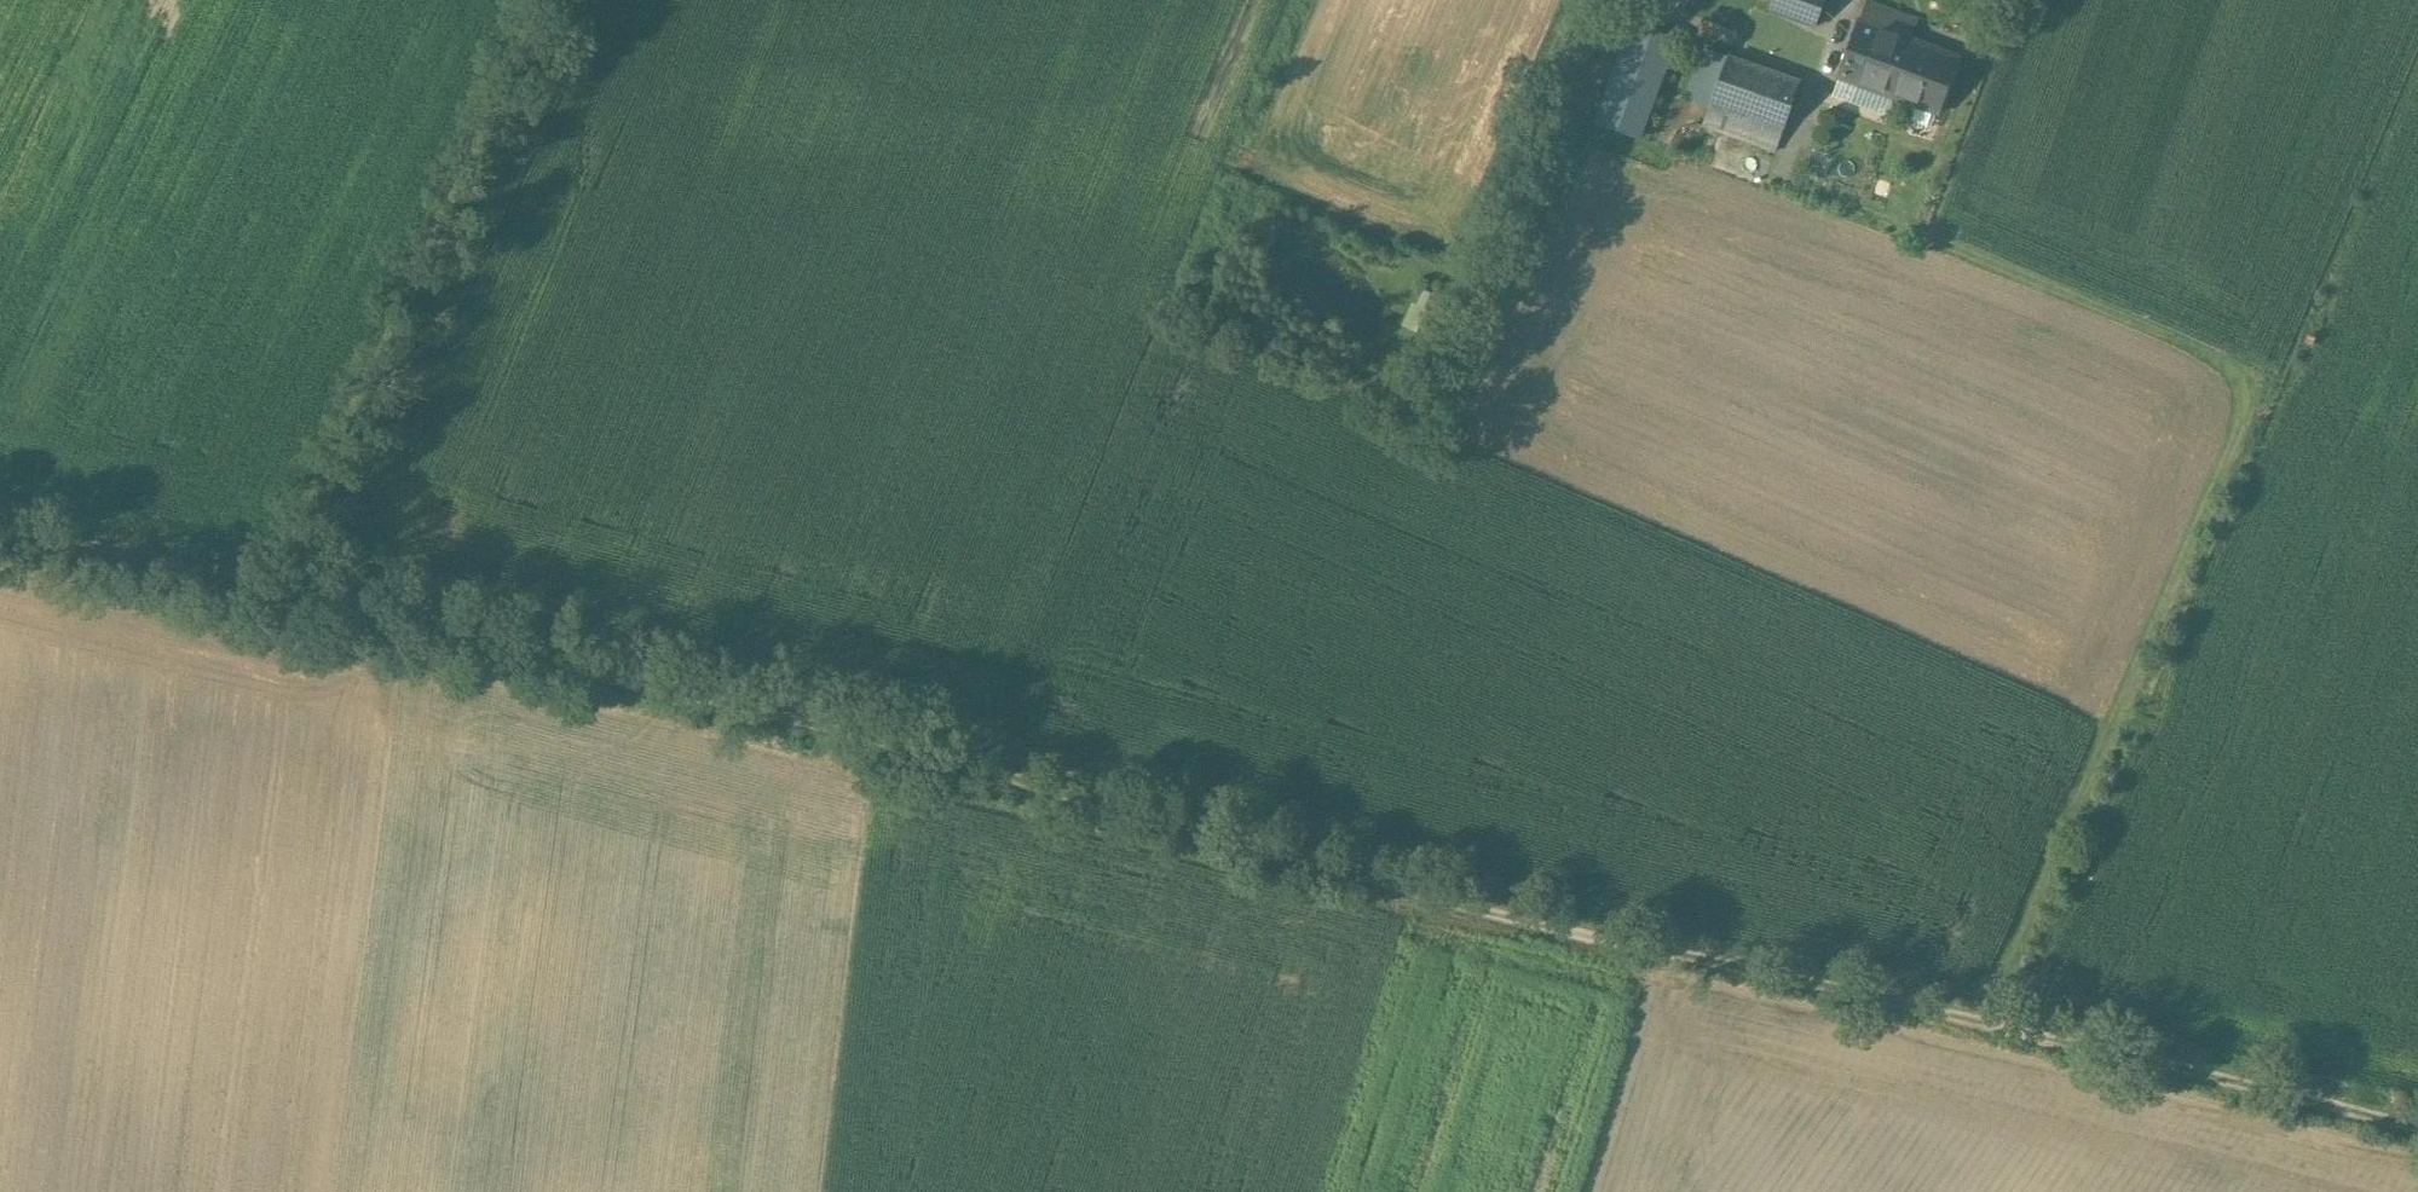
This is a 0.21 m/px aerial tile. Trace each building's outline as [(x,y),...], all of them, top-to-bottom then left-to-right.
[(1775,3),(1822,19),(1828,0),(1776,0),(1775,3)] [(1877,0),(1869,0),(1862,19),(1912,37),(1920,15),(1877,0)] [(1912,37),(1862,19),(1836,91),(1886,109),(1893,89),(1941,106),(1959,54),(1912,37)] [(1636,20),(1602,114),(1644,129),(1678,35),(1636,20)] [(1808,76),(1709,40),(1689,96),(1714,105),(1709,119),(1759,138),(1768,115),(1790,123),(1808,76)] [(1840,114),(1840,111),(1840,108),(1838,105),(1835,104),(1832,103),(1829,104),(1827,105),(1825,108),(1825,111),(1825,114),(1827,116),(1830,118),(1833,118),(1836,118),(1838,116),(1840,114)] [(1818,123),(1817,126),(1818,129),(1820,132),(1823,133),(1825,134),(1828,133),(1831,132),(1833,129),(1833,126),(1833,123),(1831,121),(1828,119),(1825,118),(1823,119),(1820,121),(1818,123)]
